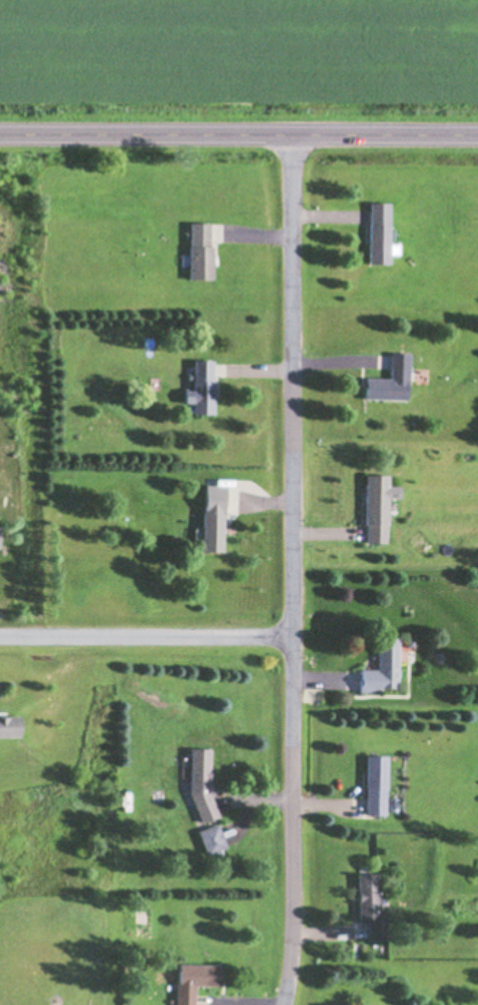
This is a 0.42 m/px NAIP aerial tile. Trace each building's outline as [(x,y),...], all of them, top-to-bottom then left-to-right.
[(369,201),(390,201),(390,263),(368,263),(369,219),(369,209),(369,201)] [(213,278),(187,278),(189,220),(222,222),(222,241),(216,241),(216,252),(213,252),(213,266),(213,278)] [(389,350),(411,350),(408,401),(362,399),(364,375),(388,376),(389,350)] [(214,414),(214,359),(193,359),(193,389),(184,389),(184,401),(193,401),(193,414),(214,414)] [(388,474),(365,474),(365,542),(388,542),(388,498),(400,498),(400,486),(388,486),(388,474)] [(203,550),(224,550),(224,485),(203,485),(203,550)] [(398,636),(377,636),(377,668),(360,668),(360,689),(398,690),(398,636)] [(19,715),(0,716),(0,739),(20,738),(19,715)] [(212,748),(192,748),(192,819),(212,819),(212,748)] [(387,755),(366,755),(366,815),(387,815),(387,755)] [(208,854),(226,847),(217,823),(198,831),(208,854)] [(358,918),(368,918),(369,939),(389,939),(388,915),(378,916),(377,873),(357,874),(358,918)] [(176,963),(176,1004),(195,1004),(195,985),(221,985),(221,964),(176,963)]
